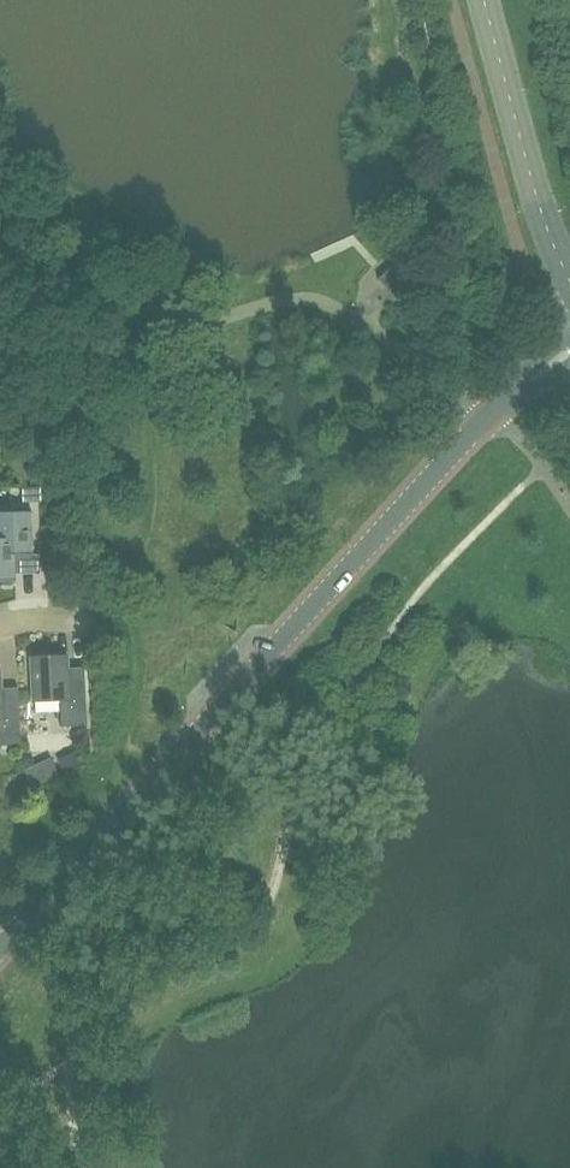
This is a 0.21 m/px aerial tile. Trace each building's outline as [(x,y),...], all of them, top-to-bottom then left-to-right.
[(21,489),(21,500),(36,500),(36,489),(21,489)] [(46,512),(48,512),(48,510),(0,512),(0,581),(14,581),(13,555),(49,554),(49,552),(47,552),(46,512)] [(60,668),(59,655),(31,657),(33,702),(61,700),(62,727),(87,725),(85,667),(60,668)] [(0,687),(0,746),(21,744),(18,687),(1,688),(0,687)] [(67,774),(82,766),(77,755),(61,763),(67,774)]
